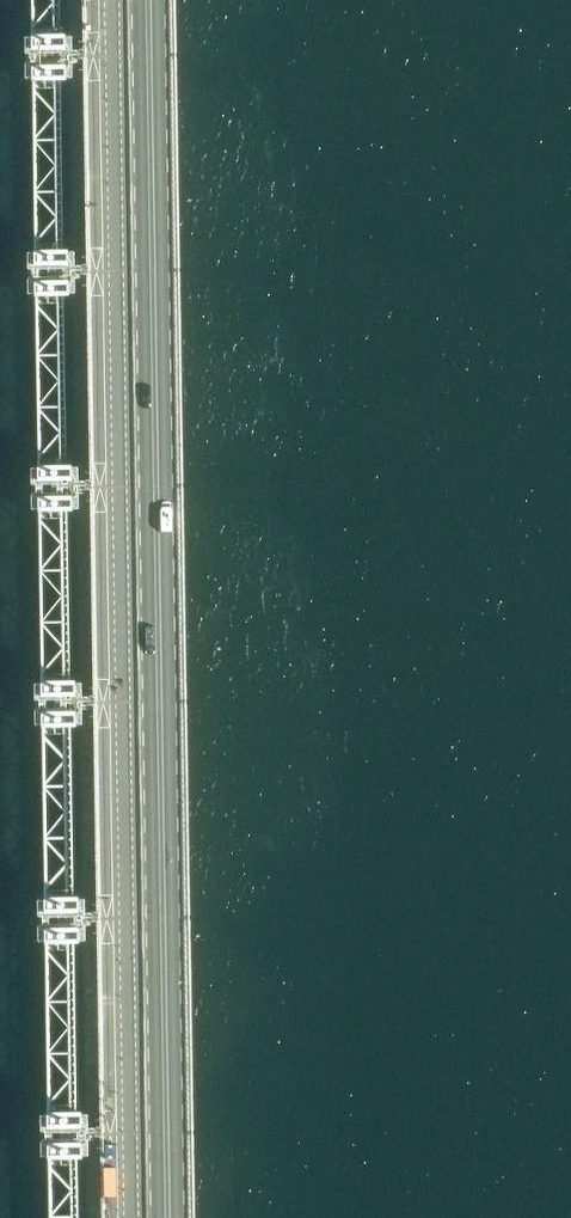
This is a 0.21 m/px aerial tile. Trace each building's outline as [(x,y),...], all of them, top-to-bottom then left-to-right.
[(67,35),(34,35),(34,38),(27,38),(28,79),(34,79),(34,81),(68,80),(68,78),(74,78),(74,36),(67,37),(67,35)] [(69,250),(36,250),(36,253),(30,253),(30,294),(37,294),(37,296),(71,296),(71,293),(77,293),(76,252),(69,252),(69,250)] [(73,465),(40,465),(40,468),(34,468),(34,509),(40,509),(40,511),(74,510),(74,508),(80,508),(80,466),(73,467),(73,465)] [(76,680),(43,680),(43,683),(37,683),(37,724),(44,724),(44,726),(78,726),(78,723),(84,723),(83,682),(76,682),(76,680)] [(80,896),(47,896),(47,899),(40,899),(41,940),(47,940),(47,942),(81,941),(81,939),(87,939),(87,898),(80,898),(80,896)] [(83,1110),(50,1111),(50,1113),(44,1113),(44,1154),(50,1154),(51,1156),(84,1156),(84,1154),(90,1154),(90,1112),(83,1112),(83,1110)]
